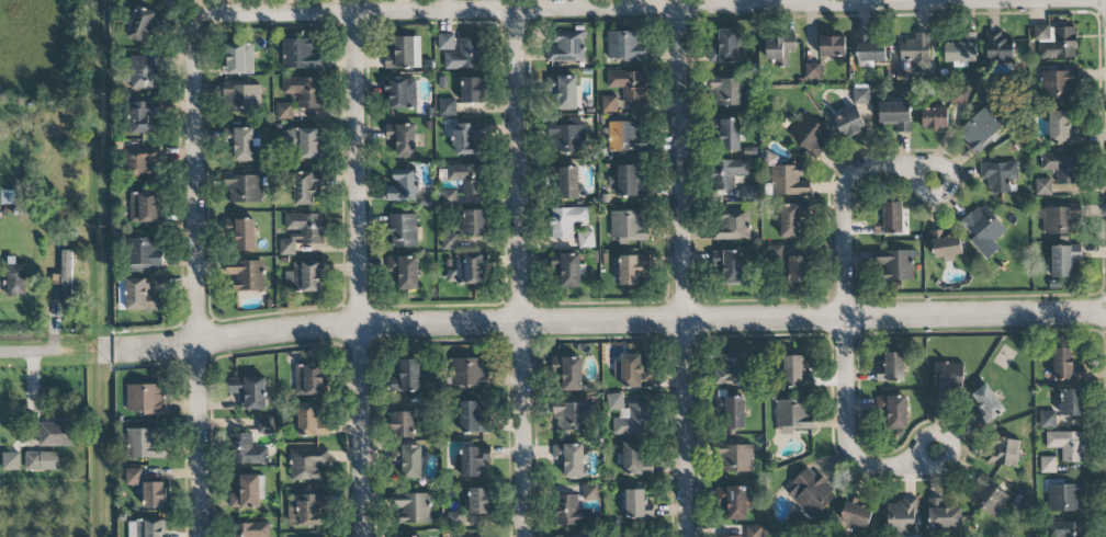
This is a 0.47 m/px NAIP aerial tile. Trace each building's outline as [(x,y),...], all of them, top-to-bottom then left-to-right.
[(127,39),(150,44),(158,13),(135,7),(127,39)] [(1076,26),(1034,26),(1034,41),(1039,41),(1039,58),(1076,58),(1076,26)] [(739,30),(719,29),(719,48),(711,48),(711,62),(738,63),(739,30)] [(546,61),(584,62),(584,32),(553,31),(553,41),(547,41),(546,61)] [(645,60),(645,31),(607,32),(608,60),(645,60)] [(977,65),(976,32),(962,32),(962,42),(944,43),(945,62),(953,62),(953,65),(977,65)] [(912,70),(930,70),(930,33),(914,33),(914,40),(899,40),(899,60),(912,60),(912,70)] [(1014,61),(1014,34),(987,33),(986,61),(1014,61)] [(455,34),(439,34),(438,49),(454,50),(455,34)] [(886,61),(885,36),(856,37),(857,67),(872,66),(872,61),(886,61)] [(420,37),(394,37),(394,54),(385,54),(385,68),(420,68),(420,37)] [(765,60),(774,60),(774,67),(787,66),(787,51),(795,51),(795,37),(765,37),(765,60)] [(819,37),(819,56),(845,56),(845,37),(819,37)] [(445,69),(482,68),(481,38),(460,38),(460,52),(444,52),(445,69)] [(321,53),(316,52),(316,39),(284,39),(283,68),(321,69),(321,53)] [(222,66),(222,75),(254,74),(253,44),(226,45),(227,66),(222,66)] [(158,55),(129,56),(129,67),(125,67),(125,89),(159,88),(158,55)] [(821,63),(805,64),(805,79),(821,78),(821,63)] [(1037,72),(1038,99),(1070,98),(1070,89),(1078,88),(1077,70),(1037,72)] [(645,71),(608,71),(607,88),(623,88),(623,101),(644,102),(645,71)] [(577,86),(577,76),(558,76),(559,110),(583,109),(582,86),(577,86)] [(321,108),(320,77),(283,79),(283,93),(298,93),(298,109),(321,108)] [(415,77),(389,78),(390,109),(416,109),(415,77)] [(482,103),(482,77),(463,78),(463,88),(459,88),(459,103),(482,103)] [(747,105),(746,78),(711,79),(712,106),(747,105)] [(224,84),(224,112),(261,111),(261,83),(224,84)] [(853,103),(870,103),(870,85),(854,84),(853,103)] [(967,90),(950,89),(950,104),(967,104),(967,90)] [(618,112),(617,96),(602,96),(602,112),(618,112)] [(440,116),(456,115),(456,99),(440,99),(440,116)] [(145,103),(130,102),(129,132),(155,133),(156,109),(145,109),(145,103)] [(878,103),(879,122),(897,122),(897,132),(911,132),(910,102),(878,103)] [(292,119),(292,103),(277,103),(277,119),(292,119)] [(1003,128),(983,107),(957,132),(977,153),(1003,128)] [(922,129),(948,129),(948,108),(922,108),(922,129)] [(865,129),(857,109),(834,117),(841,137),(865,129)] [(1050,145),(1080,145),(1079,129),(1069,129),(1068,111),(1049,111),(1049,121),(1044,121),(1044,135),(1049,135),(1050,145)] [(787,136),(814,156),(830,133),(804,114),(787,136)] [(583,124),(581,124),(580,118),(550,118),(551,153),(584,152),(583,124)] [(719,120),(720,151),(740,150),(739,119),(719,120)] [(641,121),(608,122),(608,135),(609,152),(642,151),(641,121)] [(478,123),(454,124),(455,155),(479,154),(478,123)] [(385,124),(385,140),(395,140),(395,157),(415,157),(415,124),(385,124)] [(253,128),(233,128),(234,161),(253,161),(253,147),(259,147),(259,138),(254,138),(253,128)] [(295,158),(319,158),(319,129),(284,130),(285,150),(294,150),(295,158)] [(154,178),(153,162),(159,162),(158,146),(125,147),(126,179),(154,178)] [(1075,154),(1041,153),(1040,170),(1056,171),(1056,184),(1075,184),(1075,154)] [(749,160),(711,160),(712,190),(734,190),(734,176),(749,175),(749,160)] [(989,179),(989,193),(1009,192),(1008,180),(1018,180),(1018,162),(980,164),(981,179),(989,179)] [(446,182),(462,181),(462,195),(484,195),(484,164),(446,165),(446,182)] [(637,165),(618,165),(620,197),(647,196),(646,183),(638,183),(637,165)] [(809,195),(809,179),(802,179),(802,165),(772,166),(772,195),(809,195)] [(560,199),(580,198),(578,167),(558,168),(560,199)] [(387,186),(387,201),(417,200),(415,170),(395,170),(395,186),(387,186)] [(294,205),(316,206),(317,172),(294,172),(294,205)] [(261,175),(227,175),(227,202),(262,202),(261,175)] [(1036,195),(1051,195),(1051,178),(1035,179),(1036,195)] [(755,185),(743,185),(744,200),(755,200),(755,185)] [(456,189),(441,190),(442,205),(456,204),(456,189)] [(0,190),(0,195),(0,204),(20,203),(20,190),(0,190)] [(130,193),(130,223),(158,222),(158,192),(130,193)] [(902,202),(880,203),(880,217),(873,218),(874,234),(903,233),(902,202)] [(994,242),(1007,230),(982,203),(958,225),(988,258),(1000,248),(994,242)] [(781,238),(799,238),(799,217),(810,217),(810,204),(780,205),(781,238)] [(588,208),(552,207),(552,239),(573,239),(573,224),(588,225),(588,208)] [(1044,234),(1079,234),(1079,207),(1037,207),(1037,218),(1044,218),(1044,234)] [(463,235),(485,236),(486,210),(463,209),(463,235)] [(647,211),(611,211),(612,243),(647,242),(647,211)] [(715,239),(749,240),(750,211),(715,211),(715,239)] [(323,214),(286,213),(286,239),(280,238),(280,255),(295,255),(295,243),(323,244),(323,214)] [(417,214),(389,215),(390,247),(417,247),(417,214)] [(255,250),(255,219),(231,220),(231,251),(255,250)] [(962,254),(960,235),(945,237),(944,230),(930,231),(934,261),(954,259),(953,255),(962,254)] [(579,248),(594,247),(593,232),(579,233),(579,248)] [(457,233),(441,234),(442,250),(458,250),(457,233)] [(129,238),(129,269),(162,269),(162,250),(156,250),(156,238),(129,238)] [(1052,277),(1072,277),(1072,261),(1081,261),(1081,245),(1051,246),(1052,277)] [(74,251),(61,250),(60,274),(52,273),(51,284),(61,284),(60,299),(72,300),(74,251)] [(915,280),(914,250),(880,251),(881,280),(915,280)] [(723,268),(722,251),(712,252),(712,268),(723,268)] [(742,284),(742,251),(723,251),(724,284),(742,284)] [(484,282),(482,253),(455,254),(456,270),(447,271),(447,284),(484,282)] [(580,253),(552,254),(553,271),(560,271),(561,287),(580,287),(580,275),(585,275),(584,264),(580,264),(580,253)] [(649,255),(619,256),(620,285),(641,285),(640,268),(649,268),(649,255)] [(398,290),(418,290),(418,256),(389,257),(390,278),(398,278),(398,290)] [(809,257),(785,256),(784,281),(808,282),(809,257)] [(264,261),(226,262),(226,274),(234,274),(235,291),(264,290),(264,261)] [(285,271),(285,292),(322,291),(321,261),(293,262),(293,271),(285,271)] [(7,296),(25,296),(25,264),(7,264),(7,296)] [(119,310),(161,310),(161,295),(148,295),(148,279),(119,278),(119,310)] [(1084,361),(1073,361),(1073,349),(1053,348),(1053,378),(1083,379),(1084,361)] [(884,353),(885,375),(877,375),(877,382),(905,381),(904,352),(884,353)] [(747,384),(746,354),(716,355),(717,385),(747,384)] [(805,356),(783,355),(783,386),(811,386),(811,373),(805,373),(805,356)] [(581,356),(561,357),(562,391),(582,390),(581,356)] [(614,379),(621,379),(621,388),(651,387),(651,373),(642,373),(641,356),(613,357),(614,379)] [(488,358),(451,359),(452,388),(488,387),(488,358)] [(420,359),(399,360),(399,377),(390,377),(390,392),(420,391),(420,359)] [(963,363),(933,362),(932,397),(962,398),(963,363)] [(323,395),(322,365),(295,365),(296,396),(323,395)] [(228,378),(229,394),(243,394),(243,410),(265,409),(265,377),(228,378)] [(973,415),(982,427),(1006,409),(986,383),(970,395),(981,409),(973,415)] [(128,414),(166,413),(166,396),(160,396),(159,384),(127,385),(128,414)] [(1081,390),(1061,390),(1061,416),(1081,415),(1081,390)] [(613,435),(649,433),(648,403),(625,404),(624,393),(607,394),(607,414),(613,414),(613,435)] [(907,429),(906,396),(878,396),(879,413),(886,413),(887,429),(907,429)] [(744,429),(745,397),(716,397),(716,413),(725,413),(725,428),(744,429)] [(776,400),(777,435),(793,434),(792,429),(813,429),(812,399),(776,400)] [(483,401),(459,402),(460,432),(484,432),(483,401)] [(554,429),(586,430),(587,404),(556,402),(554,429)] [(298,437),(319,436),(318,403),(297,403),(298,437)] [(392,412),(392,438),(414,437),(414,412),(392,412)] [(1056,412),(1040,412),(1040,428),(1056,428),(1056,412)] [(258,417),(258,432),(274,433),(274,417),(258,417)] [(75,422),(39,423),(39,447),(76,446),(75,422)] [(164,458),(163,428),(128,429),(128,458),(164,458)] [(1083,432),(1046,431),(1046,448),(1062,448),(1062,462),(1083,462),(1083,432)] [(268,447),(252,447),(252,433),(231,434),(231,448),(234,448),(235,464),(268,464),(268,447)] [(1020,440),(990,437),(987,464),(1017,466),(1020,440)] [(618,465),(624,465),(624,475),(647,475),(647,442),(622,443),(623,454),(617,454),(618,465)] [(583,478),(582,444),(553,444),(553,460),(563,459),(564,478),(583,478)] [(753,445),(722,444),(721,472),(752,473),(753,445)] [(392,446),(392,461),(402,462),(401,478),(421,479),(421,446),(392,446)] [(322,480),(323,466),(328,466),(328,448),(291,447),(290,480),(322,480)] [(458,477),(480,477),(479,465),(484,465),(484,447),(457,447),(458,477)] [(3,470),(21,470),(21,453),(3,452),(3,470)] [(59,452),(26,452),(26,470),(59,470),(59,452)] [(1056,472),(1056,457),(1041,457),(1041,472),(1056,472)] [(783,491),(814,519),(838,492),(816,473),(814,474),(806,466),(783,491)] [(142,468),(126,469),(127,485),(142,484),(142,468)] [(264,474),(239,475),(239,493),(229,493),(229,508),(260,508),(259,499),(264,499),(264,474)] [(1010,494),(980,477),(967,501),(996,518),(1010,494)] [(144,508),(166,508),(166,482),(144,482),(144,508)] [(600,484),(584,484),(583,500),(599,500),(600,484)] [(1085,511),(1085,484),(1047,485),(1048,511),(1085,511)] [(717,487),(718,502),(726,502),(727,520),(746,520),(746,508),(752,508),(752,496),(746,496),(746,486),(717,487)] [(489,488),(470,488),(470,496),(463,496),(463,514),(489,514),(489,488)] [(645,490),(626,489),(625,500),(623,500),(622,517),(653,518),(653,511),(645,511),(645,490)] [(402,523),(430,523),(430,493),(392,494),(393,507),(402,507),(402,523)] [(323,526),(324,495),(300,494),(300,502),(288,502),(287,525),(323,526)] [(593,525),(593,509),(578,509),(577,495),(556,495),(557,526),(593,525)] [(875,507),(847,496),(838,519),(867,529),(875,507)] [(962,508),(943,508),(943,498),(928,498),(928,528),(961,528),(962,508)] [(917,501),(888,500),(887,534),(916,535),(917,501)] [(446,526),(462,526),(462,512),(446,512),(446,526)] [(129,536),(167,536),(166,520),(128,521),(129,536)] [(268,522),(232,523),(233,536),(269,536),(268,522)] [(1047,522),(1047,536),(1083,536),(1082,522),(1047,522)] [(746,526),(746,536),(762,536),(762,526),(746,526)]
